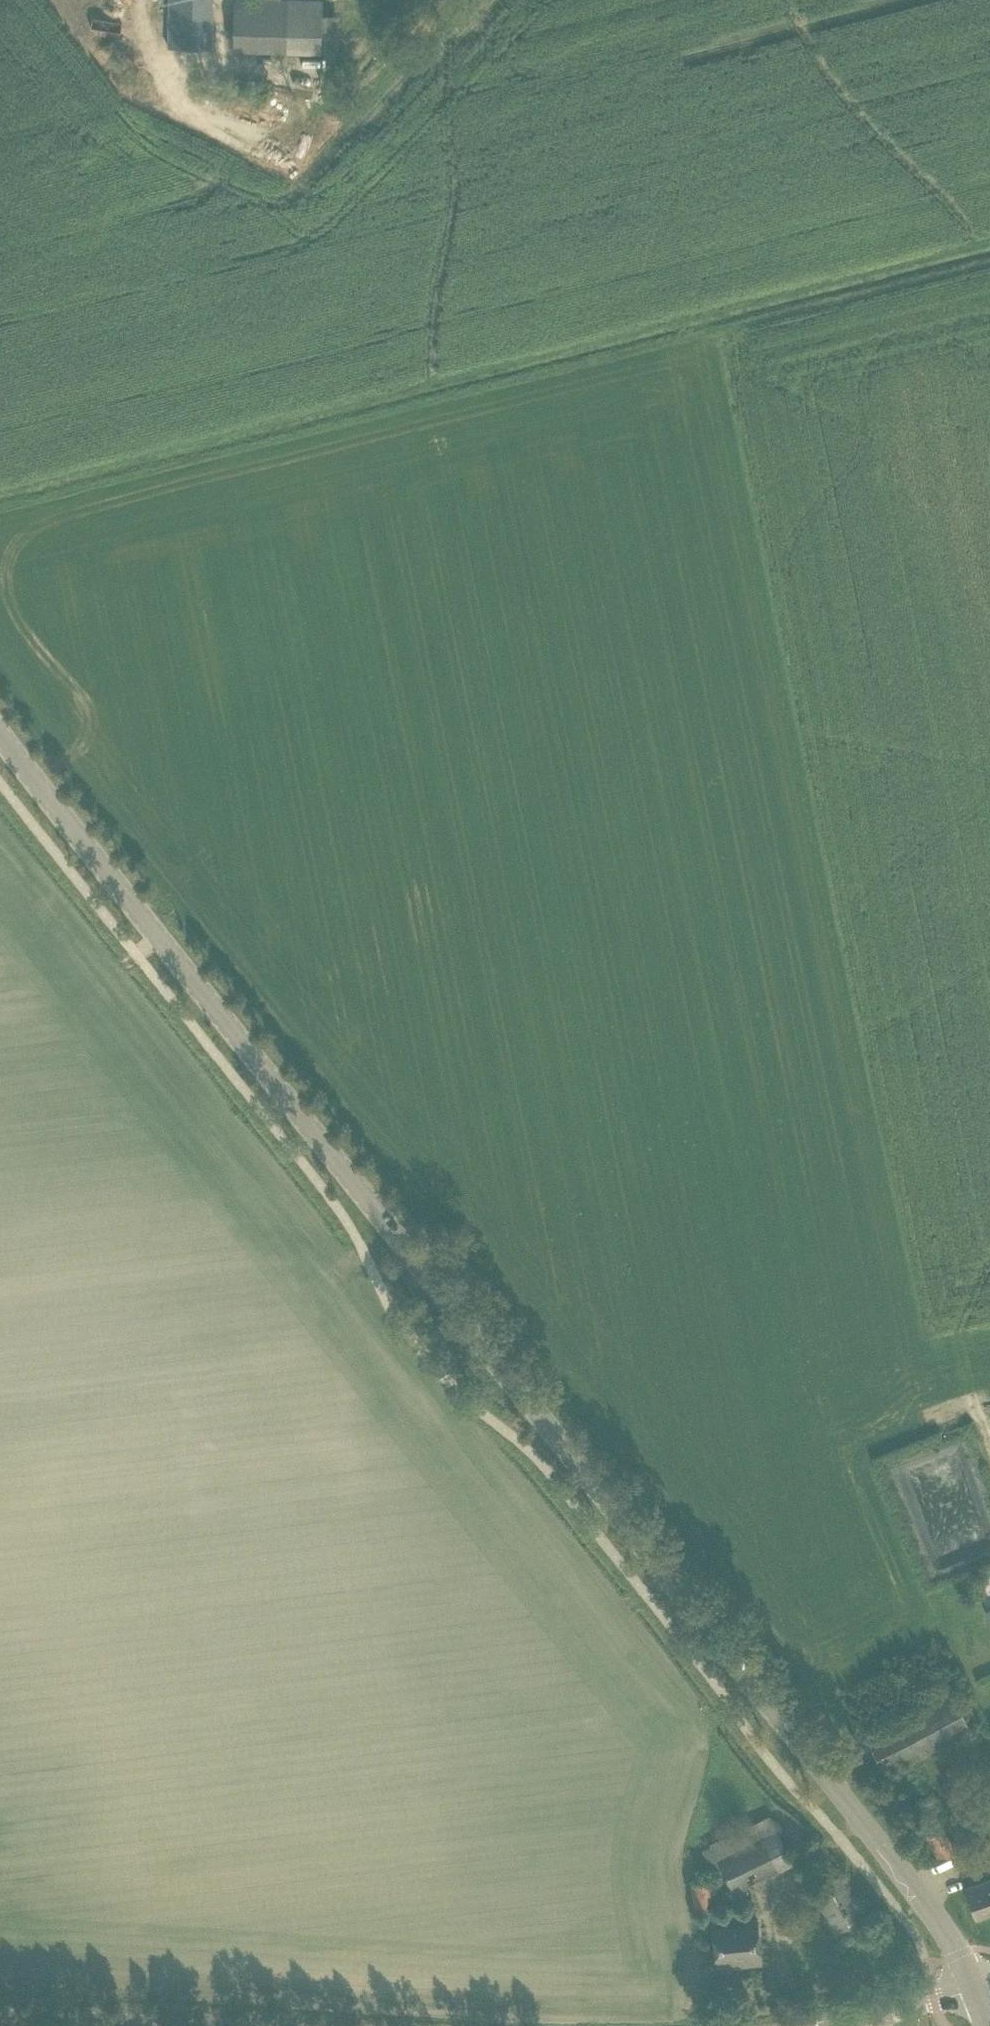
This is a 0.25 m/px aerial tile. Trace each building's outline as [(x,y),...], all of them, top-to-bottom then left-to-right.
[(169,47),(210,47),(211,0),(170,0),(169,47)] [(321,1),(300,0),(235,0),(234,48),(335,51),(337,17),(320,17),(321,1)] [(867,1740),(885,1776),(902,1767),(971,1732),(953,1696),(885,1731),(867,1740)] [(923,1828),(939,1860),(955,1852),(939,1821),(946,1817),(936,1796),(916,1806),(921,1816),(919,1817),(924,1827),(923,1828)] [(791,1861),(769,1816),(710,1845),(732,1890),(791,1861)] [(869,1925),(843,1872),(811,1888),(838,1941),(869,1925)] [(965,1888),(976,1919),(989,1914),(989,1879),(965,1888)] [(690,1904),(711,1903),(710,1881),(689,1882),(690,1904)] [(743,1926),(712,1929),(713,1944),(715,1964),(740,1961),(741,1965),(762,1963),(757,1920),(742,1921),(743,1926)]
